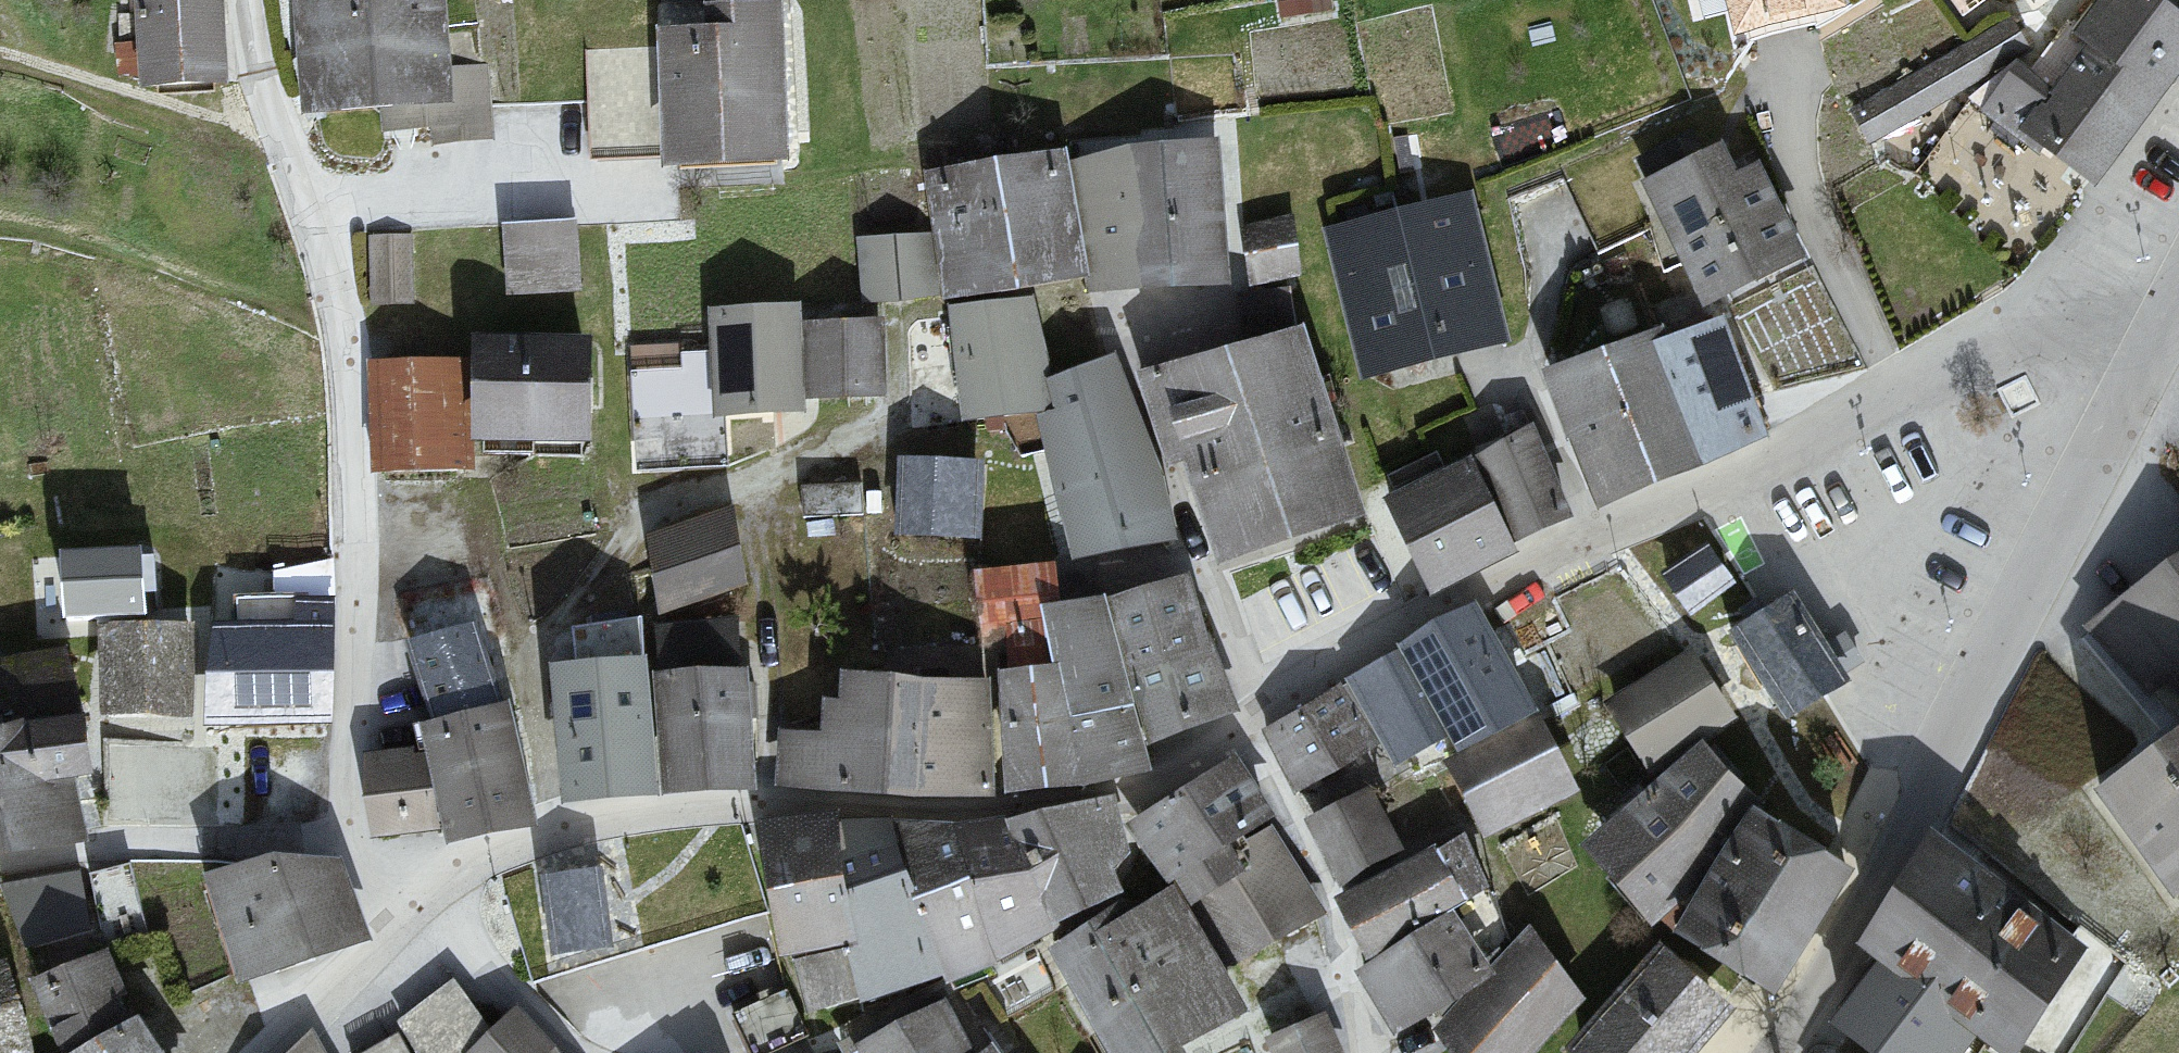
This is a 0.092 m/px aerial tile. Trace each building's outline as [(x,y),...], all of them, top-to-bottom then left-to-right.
[(146,113),(231,109),(225,0),(141,0),(146,113)] [(298,0),(316,119),(468,101),(446,0),(302,0),(298,0)] [(1748,39),(1857,5),(1856,0),(1737,0),(1748,39)] [(2166,0),(2114,0),(2049,79),(2018,69),(1988,110),(2106,191),(2178,95),(2178,9),(2166,0)] [(2012,24),(2045,0),(1995,0),(2012,24)] [(723,31),(674,34),(687,173),(806,183),(793,8),(723,8),(723,31)] [(1748,144),(1652,187),(1715,307),(1819,258),(1748,144)] [(1226,146),(1079,166),(1102,277),(1100,293),(1240,288),(1226,146)] [(1077,158),(1006,165),(1033,290),(1102,277),(1079,166),(1077,158)] [(928,181),(939,236),(948,272),(956,301),(1033,290),(1006,165),(928,181)] [(1477,197),(1322,233),(1373,384),(1519,348),(1477,197)] [(1298,220),(1241,230),(1251,288),(1302,280),(1298,220)] [(587,229),(504,224),(507,296),(587,294),(587,229)] [(939,236),(855,246),(861,299),(956,301),(948,272),(939,236)] [(408,244),(366,246),(369,312),(413,312),(408,244)] [(805,303),(717,311),(728,416),(814,414),(806,323),(805,303)] [(1034,306),(950,309),(965,422),(1042,421),(1080,566),(1177,542),(1125,365),(1059,391),(1034,306)] [(897,322),(806,323),(814,414),(900,406),(897,322)] [(1314,328),(1141,376),(1218,574),(1381,517),(1314,328)] [(1732,329),(1550,379),(1608,508),(1778,435),(1732,329)] [(605,344),(484,340),(490,453),(603,455),(605,344)] [(629,350),(633,469),(722,475),(709,352),(629,350)] [(472,362),(366,363),(374,490),(480,477),(472,362)] [(1540,428),(1484,465),(1530,552),(1584,526),(1540,428)] [(991,466),(899,460),(897,540),(988,547),(991,466)] [(1484,465),(1395,506),(1443,596),(1530,552),(1484,465)] [(734,502),(644,530),(667,606),(757,578),(734,502)] [(143,546),(60,548),(63,618),(149,615),(143,546)] [(1070,672),(1013,681),(994,688),(1005,800),(1067,795),(1156,758),(1154,744),(1245,715),(1194,583),(1056,613),(1070,672)] [(2085,648),(2175,747),(2114,798),(2178,882),(2178,585),(2085,648)] [(1792,596),(1736,631),(1788,714),(1844,679),(1792,596)] [(1489,627),(1407,663),(1469,762),(1542,730),(1489,627)] [(200,629),(99,633),(104,720),(204,728),(200,629)] [(546,839),(488,632),(411,654),(472,855),(546,839)] [(339,636),(220,637),(216,726),(345,726),(339,636)] [(1690,652),(1610,704),(1650,766),(1730,714),(1690,652)] [(1407,663),(1346,693),(1405,772),(1458,748),(1407,663)] [(673,667),(557,665),(565,811),(675,807),(673,667)] [(755,679),(673,667),(675,807),(767,803),(755,679)] [(1005,800),(994,688),(796,675),(788,796),(1005,800)] [(1346,693),(1267,738),(1301,803),(1389,750),(1346,693)] [(0,730),(0,853),(84,836),(70,775),(87,771),(78,713),(31,721),(0,730)] [(1469,762),(1444,772),(1491,848),(1585,801),(1542,730),(1469,762)] [(1703,744),(1590,846),(1652,914),(1760,815),(1764,811),(1703,744)] [(370,757),(374,839),(417,841),(396,759),(370,757)] [(1250,759),(1140,827),(1186,892),(1238,974),(1326,922),(1250,759)] [(1378,794),(1305,829),(1342,901),(1416,869),(1378,794)] [(1016,825),(1059,933),(1139,898),(1127,879),(1142,863),(1124,802),(1016,825)] [(1760,815),(1682,930),(1773,988),(1850,869),(1760,815)] [(1016,825),(901,834),(951,977),(963,1004),(1059,933),(1016,825)] [(848,833),(762,831),(811,1017),(876,1003),(848,833)] [(901,834),(848,833),(876,1003),(951,977),(901,834)] [(2084,957),(1942,840),(1866,957),(1897,979),(1848,1044),(1860,1052),(2021,1052),(2084,957)] [(1416,869),(1342,901),(1376,970),(1454,920),(1501,904),(1467,847),(1416,869)] [(544,873),(552,962),(617,955),(608,867),(544,873)] [(352,881),(209,885),(252,981),(372,930),(352,881)] [(1186,892),(1067,954),(1124,1052),(1207,1052),(1267,1017),(1238,974),(1186,892)] [(1376,970),(1357,982),(1397,1044),(1498,984),(1454,920),(1376,970)] [(1454,1052),(1542,1052),(1587,1005),(1529,938),(1496,960),(1506,984),(1443,1035),(1454,1052)] [(1566,1052),(1567,1052),(1703,1052),(1734,1016),(1657,954),(1566,1052)] [(149,1024),(138,1034),(113,961),(40,985),(61,1052),(166,1052),(149,1024)] [(0,969),(0,1052),(35,1052),(11,967),(0,969)] [(399,1028),(401,1038),(410,1052),(498,1052),(505,1049),(496,1038),(455,989),(399,1028)] [(852,1045),(858,1052),(1000,1052),(993,1043),(979,1052),(945,998),(852,1045)] [(496,1038),(505,1049),(505,1052),(550,1052),(521,1014),(496,1038)] [(1268,1044),(1272,1052),(1344,1052),(1328,1020),(1268,1044)] [(377,1052),(410,1052),(401,1038),(377,1052)]
